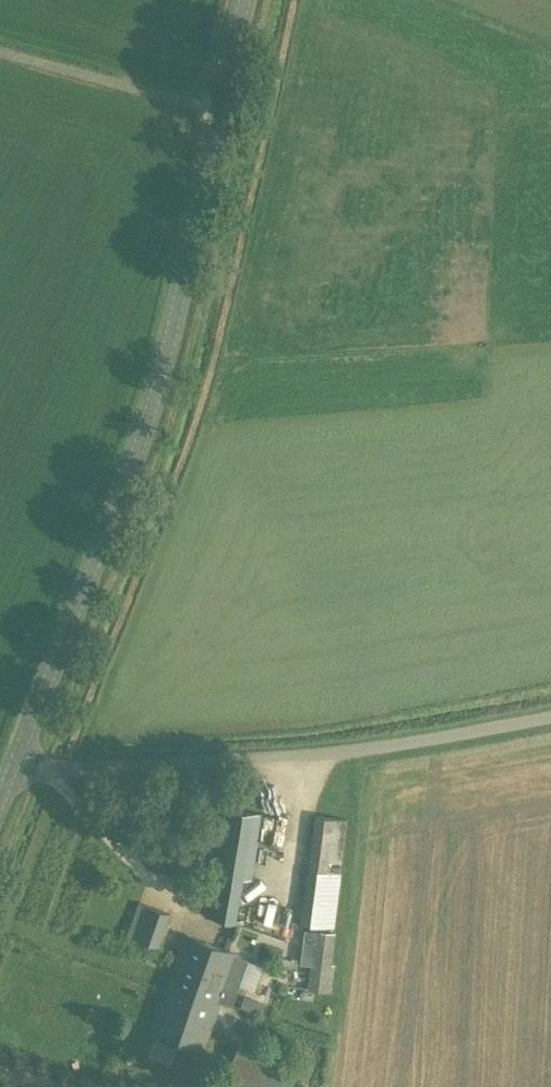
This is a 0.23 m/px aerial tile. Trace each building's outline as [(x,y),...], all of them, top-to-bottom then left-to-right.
[(252,815),(261,816),(262,815),(222,806),(203,917),(243,924),(243,920),(235,918),(252,815)] [(333,926),(345,818),(311,814),(299,922),(333,926)] [(159,947),(170,914),(137,902),(126,936),(159,947)] [(330,964),(333,933),(306,931),(303,963),(309,963),(307,988),(331,990),(333,964),(330,964)] [(247,959),(236,955),(236,953),(185,934),(170,974),(185,977),(235,993),(247,959)] [(185,977),(170,974),(150,1030),(202,1048),(219,1001),(231,1005),(235,993),(185,977)] [(260,1086),(291,1086),(299,1064),(238,1043),(227,1075),(260,1086)]
